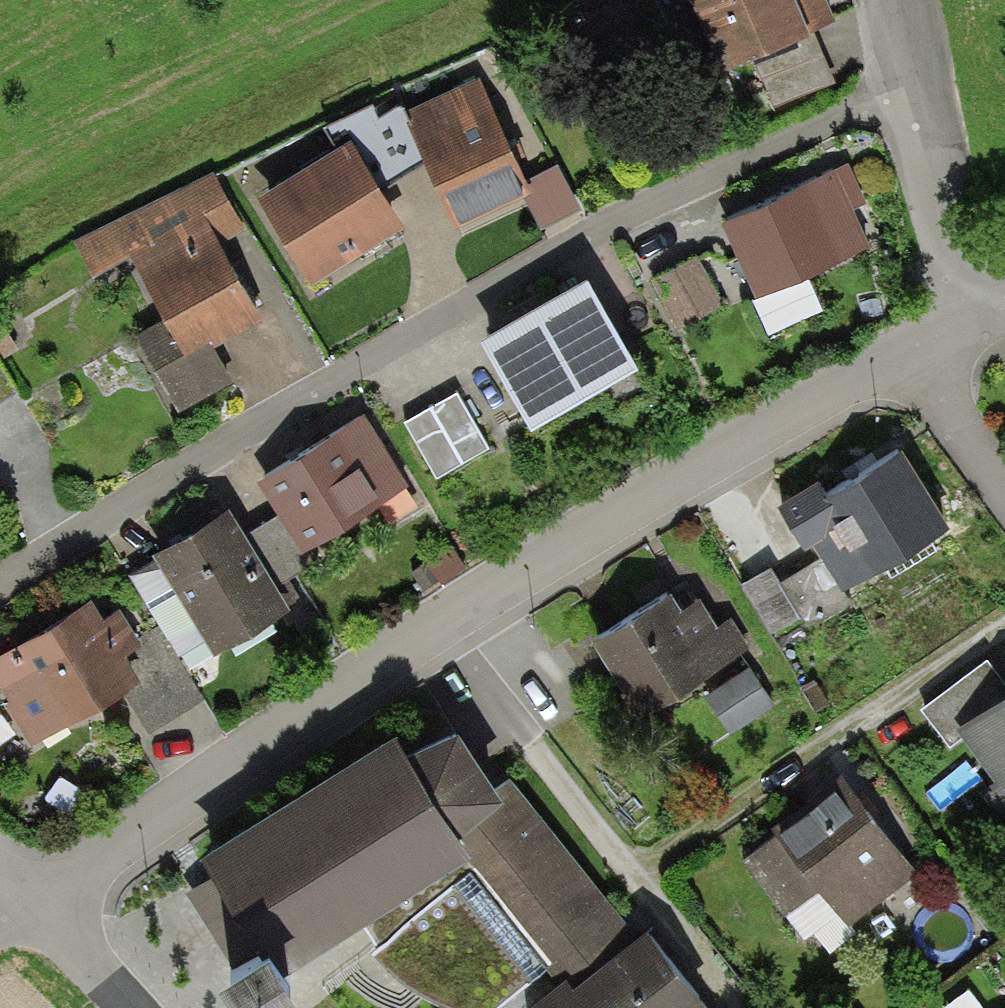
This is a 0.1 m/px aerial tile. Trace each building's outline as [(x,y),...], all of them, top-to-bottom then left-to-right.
[(828,0),(695,0),(726,71),(838,23),(828,0)] [(818,40),(756,66),(775,111),(837,85),(818,40)] [(525,196),(532,193),(526,183),(508,141),(481,80),(405,114),(425,159),(455,226),(525,196)] [(350,144),(379,188),(425,159),(405,114),(402,106),(380,118),(372,105),(321,131),(334,153),(350,144)] [(334,153),(255,200),(307,286),(402,230),(379,188),(372,177),(350,144),(334,153)] [(848,155),(721,211),(755,287),(870,236),(854,200),(866,195),(848,155)] [(557,167),(526,183),(532,193),(525,196),(541,227),(578,207),(557,167)] [(212,178),(72,246),(91,280),(127,260),(164,321),(182,353),(207,340),(210,346),(262,316),(222,244),(244,233),(212,178)] [(723,296),(697,247),(652,271),(677,320),(723,296)] [(636,365),(587,280),(481,341),(530,426),(636,365)] [(182,353),(164,321),(136,337),(178,414),(231,384),(210,346),(207,340),(182,353)] [(487,450),(455,393),(402,423),(434,479),(487,450)] [(366,411),(257,480),(281,517),(303,551),(411,482),(366,411)] [(951,513),(902,431),(825,476),(820,467),(778,492),(805,537),(812,533),(822,548),(840,579),(951,513)] [(186,670),(294,611),(280,588),(250,538),(233,512),(160,554),(167,565),(136,583),(161,628),(186,670)] [(303,551),(281,517),(250,538),(280,588),(315,568),(303,551)] [(840,579),(822,548),(780,573),(802,610),(809,622),(851,597),(840,579)] [(780,573),(771,559),(740,577),(772,628),(802,610),(780,573)] [(672,576),(592,623),(640,703),(750,638),(733,608),(719,617),(700,585),(683,595),(672,576)] [(122,613),(109,621),(95,598),(0,657),(0,685),(13,705),(8,708),(33,748),(127,696),(144,685),(131,663),(146,653),(138,639),(122,613)] [(138,639),(146,653),(131,663),(144,685),(127,696),(151,732),(205,700),(186,670),(161,628),(138,639)] [(777,695),(751,659),(705,691),(731,728),(777,695)] [(955,714),(996,769),(979,781),(1004,815),(1004,676),(955,714)] [(458,702),(409,728),(395,707),(200,834),(248,904),(216,922),(253,975),(302,943),(300,941),(352,907),(360,917),(368,930),(378,942),(386,951),(394,959),(408,974),(430,987),(448,996),(468,1003),(485,1007),(490,1007),(535,973),(544,982),(520,1001),(526,1007),(683,1007),(709,987),(647,912),(633,923),(510,768),(503,773),(458,702)] [(919,864),(843,764),(781,811),(785,817),(743,849),(805,931),(839,905),(848,918),(919,864)]
